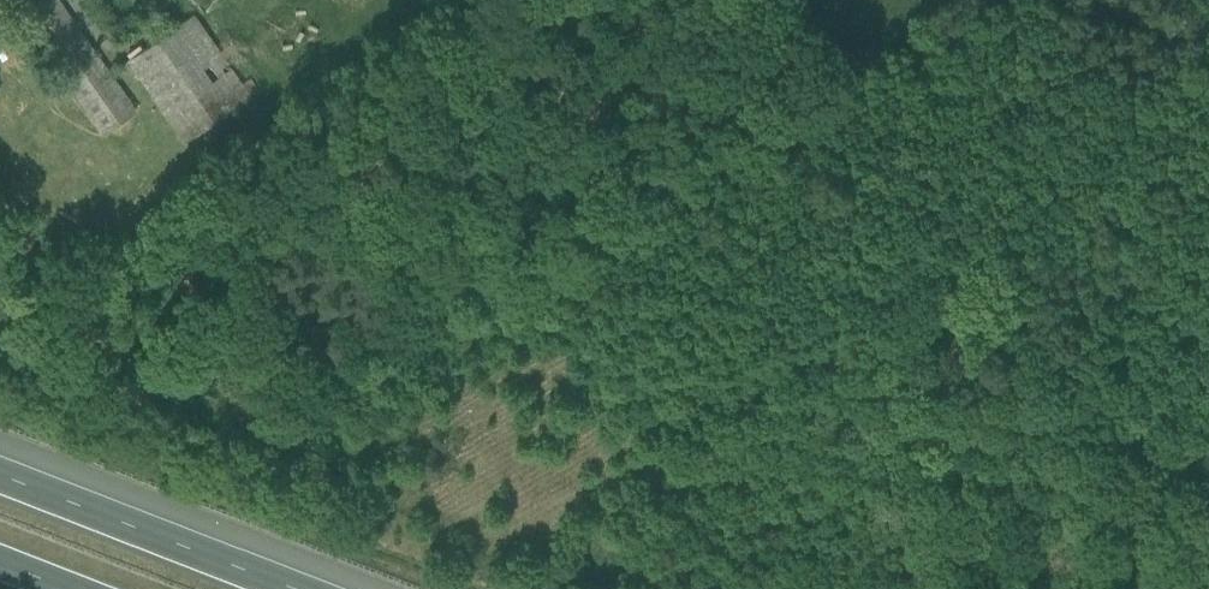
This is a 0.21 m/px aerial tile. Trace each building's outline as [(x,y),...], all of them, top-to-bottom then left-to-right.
[(103,133),(136,110),(59,0),(24,0),(14,7),(103,133)] [(168,32),(127,60),(184,142),(251,95),(213,41),(196,17),(194,14),(168,32)] [(179,279),(193,299),(208,289),(193,269),(179,279)]
